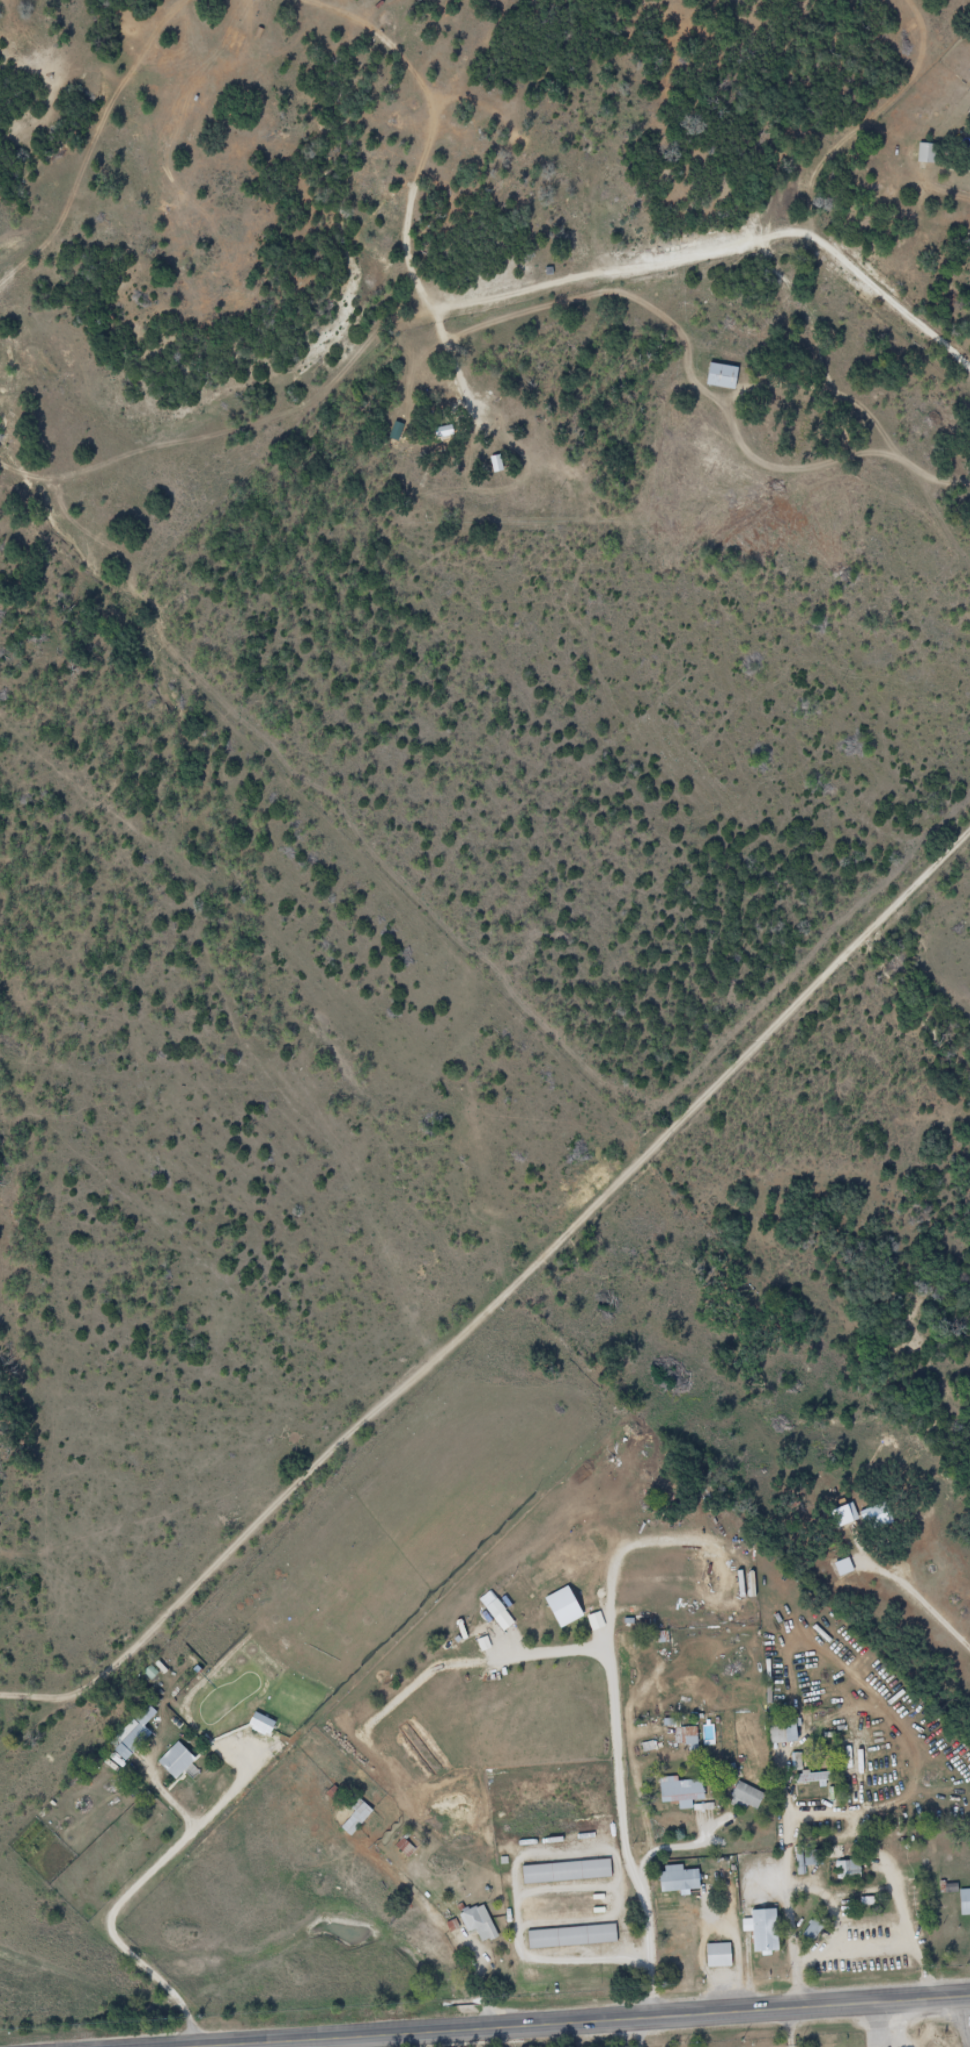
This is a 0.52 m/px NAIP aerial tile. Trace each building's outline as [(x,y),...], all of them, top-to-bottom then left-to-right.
[(938,145),(919,145),(919,164),(938,164),(938,145)] [(735,390),(738,368),(708,364),(706,386),(735,390)] [(894,1506),(877,1506),(877,1514),(871,1514),(871,1526),(878,1526),(878,1531),(894,1531),(894,1506)] [(582,1619),(569,1588),(544,1599),(557,1630),(582,1619)] [(480,1601),(494,1620),(506,1611),(491,1592),(480,1601)] [(139,1725),(113,1752),(125,1763),(152,1735),(144,1728),(157,1714),(148,1705),(134,1720),(139,1725)] [(796,1742),(793,1722),(768,1726),(771,1746),(796,1742)] [(675,1747),(698,1747),(698,1726),(675,1726),(675,1747)] [(716,1745),(716,1727),(703,1727),(703,1745),(716,1745)] [(195,1761),(178,1744),(157,1764),(175,1781),(195,1761)] [(796,1774),(796,1784),(832,1784),(832,1774),(796,1774)] [(704,1801),(703,1781),(677,1782),(677,1779),(659,1780),(661,1804),(679,1803),(680,1810),(692,1810),(692,1801),(704,1801)] [(757,1811),(765,1794),(738,1782),(730,1800),(738,1804),(739,1803),(757,1811)] [(339,1828),(350,1838),(373,1812),(362,1803),(339,1828)] [(809,1862),(811,1859),(804,1852),(797,1859),(805,1867),(810,1863),(809,1862)] [(521,1866),(522,1885),(612,1880),(611,1861),(521,1866)] [(861,1880),(861,1861),(840,1861),(840,1880),(861,1880)] [(961,1890),(961,1917),(969,1917),(969,1890),(961,1890)] [(478,1930),(481,1943),(496,1939),(486,1906),(460,1913),(466,1933),(478,1930)] [(750,1911),(750,1921),(742,1921),(742,1932),(752,1932),(752,1953),(777,1953),(777,1911),(750,1911)] [(618,1945),(616,1926),(527,1931),(528,1951),(618,1945)] [(731,1969),(731,1944),(706,1944),(706,1969),(731,1969)]
